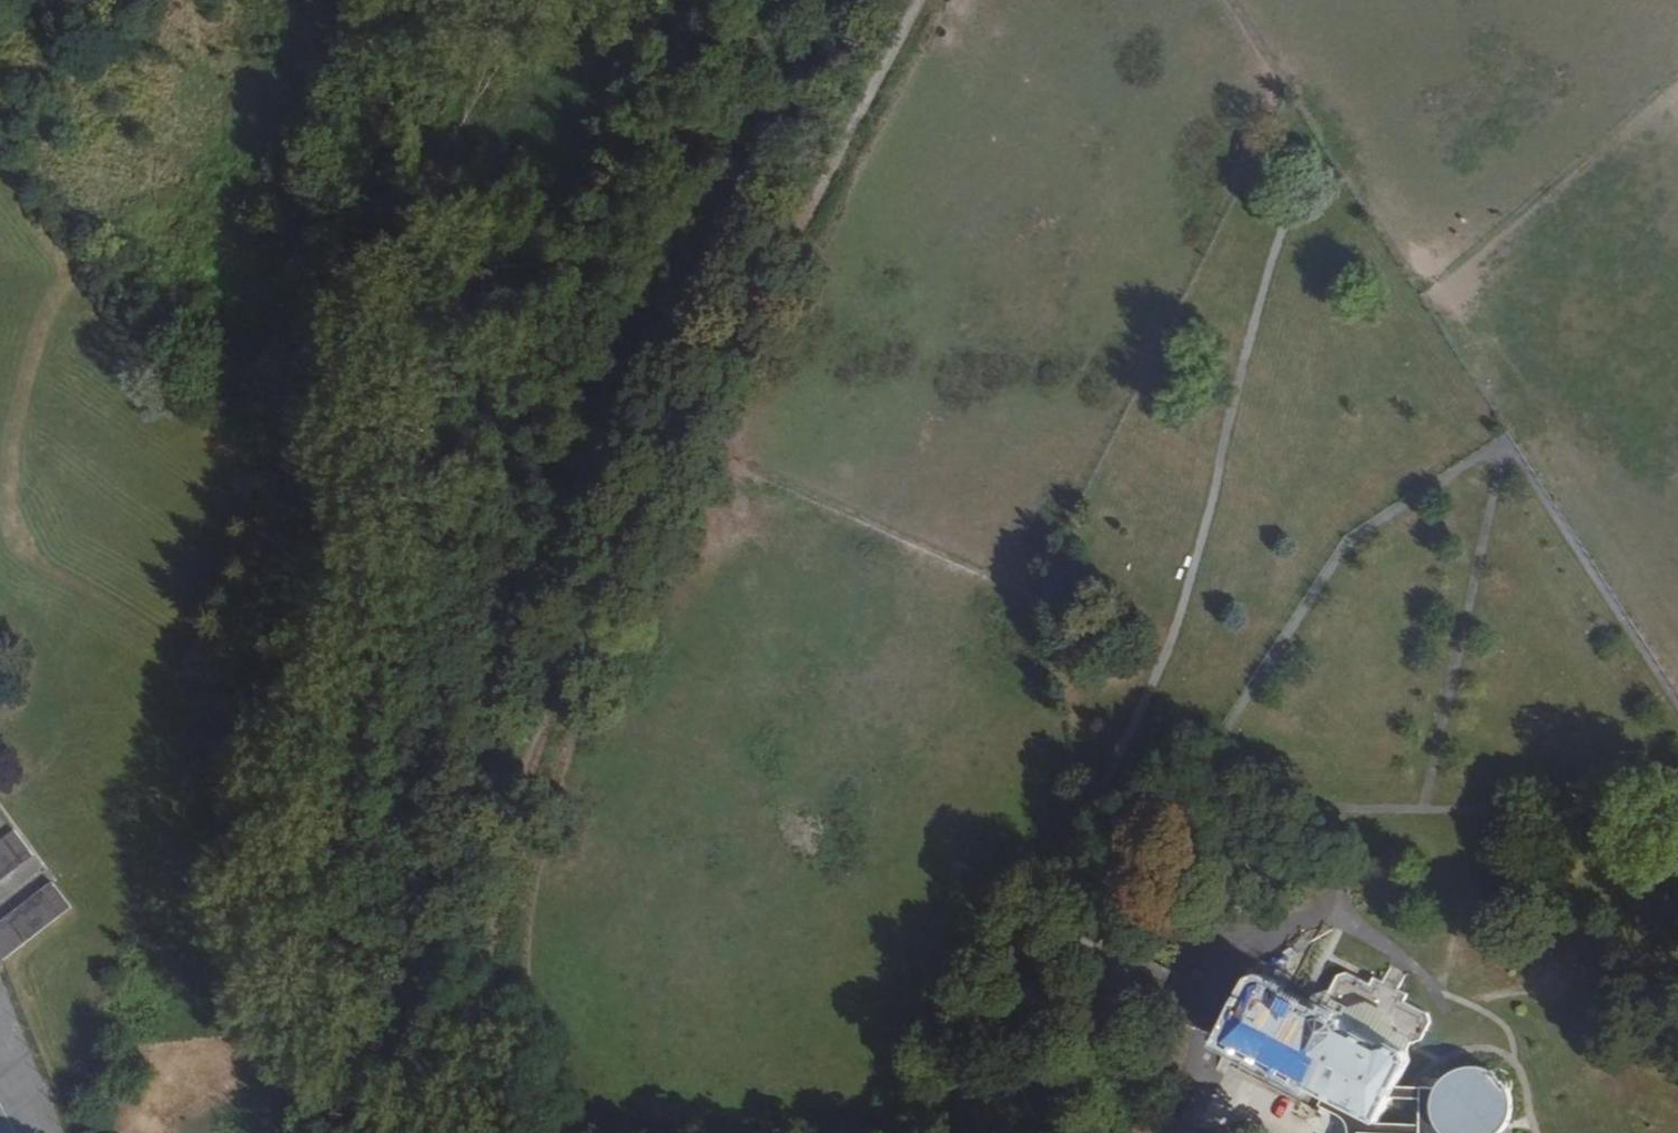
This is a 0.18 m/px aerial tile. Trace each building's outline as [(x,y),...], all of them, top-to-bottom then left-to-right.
[(38,859),(21,836),(0,852),(0,887),(38,859)] [(0,972),(78,913),(60,889),(0,935),(0,972)] [(1361,1113),(1377,1120),(1389,1094),(1394,1083),(1427,1009),(1336,968),(1319,1006),(1251,975),(1217,1049),(1361,1113)] [(1494,1131),(1505,1119),(1510,1103),(1507,1087),(1497,1073),(1483,1065),(1467,1064),(1451,1070),(1440,1082),(1435,1101),(1440,1119),(1451,1131),(1455,1132),(1489,1132),(1494,1131)] [(1361,1113),(1361,1132),(1455,1132),(1451,1131),(1440,1119),(1435,1101),(1440,1082),(1424,1083),(1423,1093),(1422,1121),(1377,1120),(1361,1113)] [(1394,1083),(1389,1094),(1423,1093),(1424,1083),(1394,1083)]
